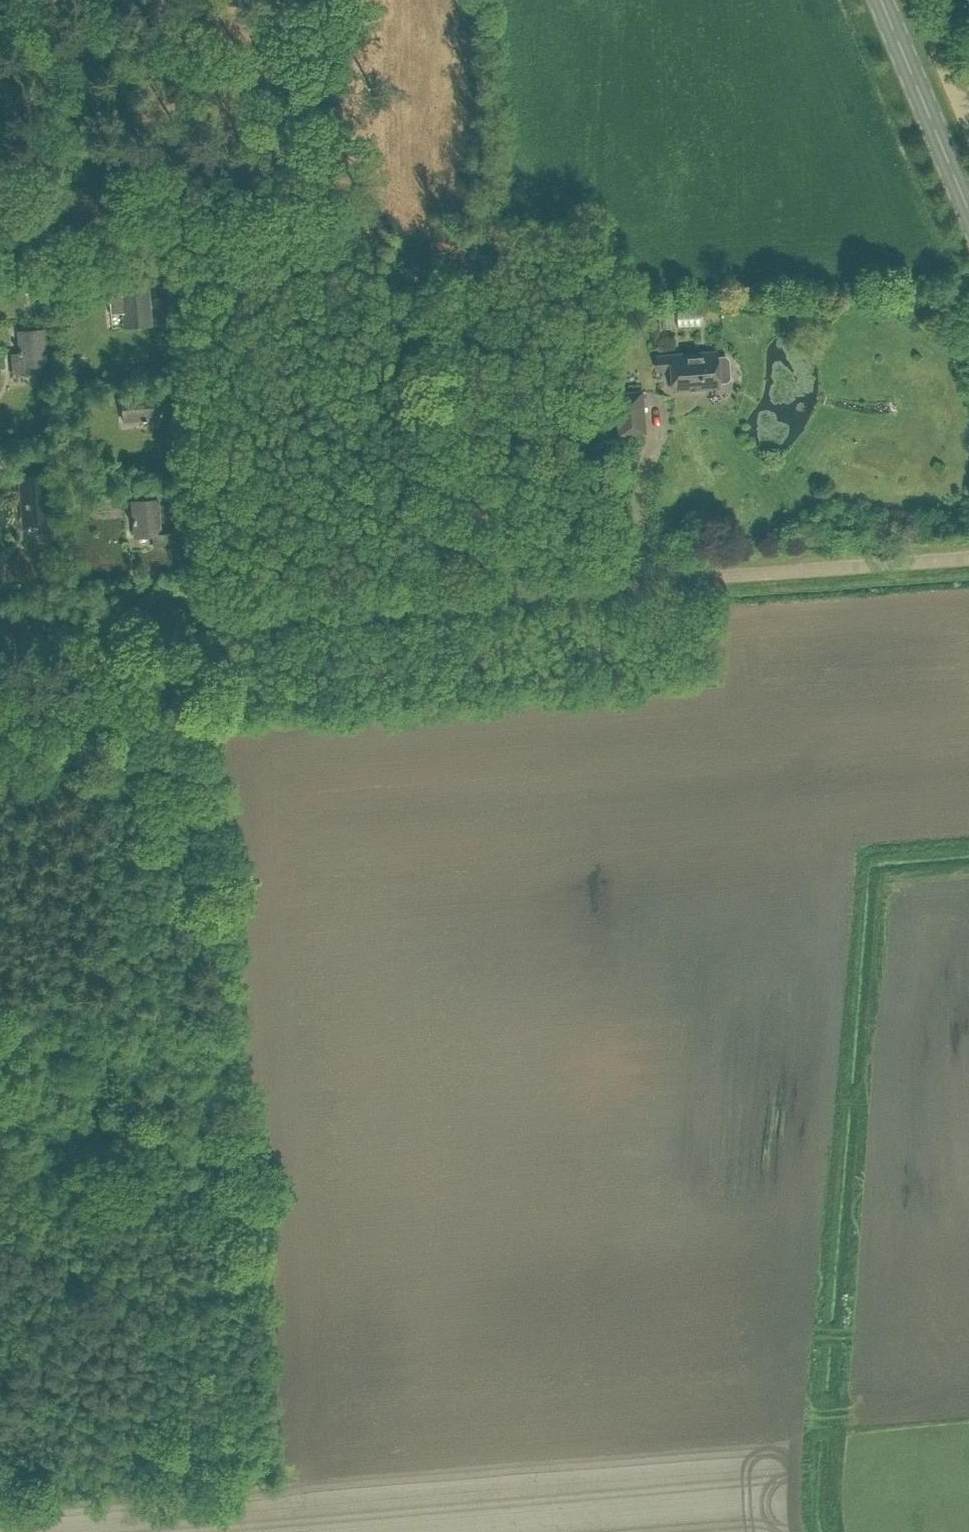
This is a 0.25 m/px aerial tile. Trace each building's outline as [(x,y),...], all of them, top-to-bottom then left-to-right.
[(150,313),(148,277),(122,278),(123,294),(109,295),(111,313),(127,311),(127,312),(139,311),(140,313),(150,313)] [(48,365),(44,329),(18,331),(20,350),(23,350),(24,364),(37,363),(37,366),(48,365)] [(716,356),(716,352),(657,357),(658,369),(671,368),(673,389),(718,386),(718,382),(727,381),(730,378),(729,359),(724,355),(716,356)] [(644,432),(641,392),(617,394),(620,434),(644,432)] [(159,404),(158,393),(122,395),(124,421),(142,420),(142,418),(157,417),(156,404),(159,404)] [(50,485),(49,474),(18,475),(21,524),(43,522),(44,538),(59,538),(58,520),(53,520),(51,485),(50,485)] [(160,532),(158,499),(132,501),(133,520),(136,519),(137,534),(150,533),(150,536),(153,536),(154,551),(176,549),(175,531),(160,532)]
